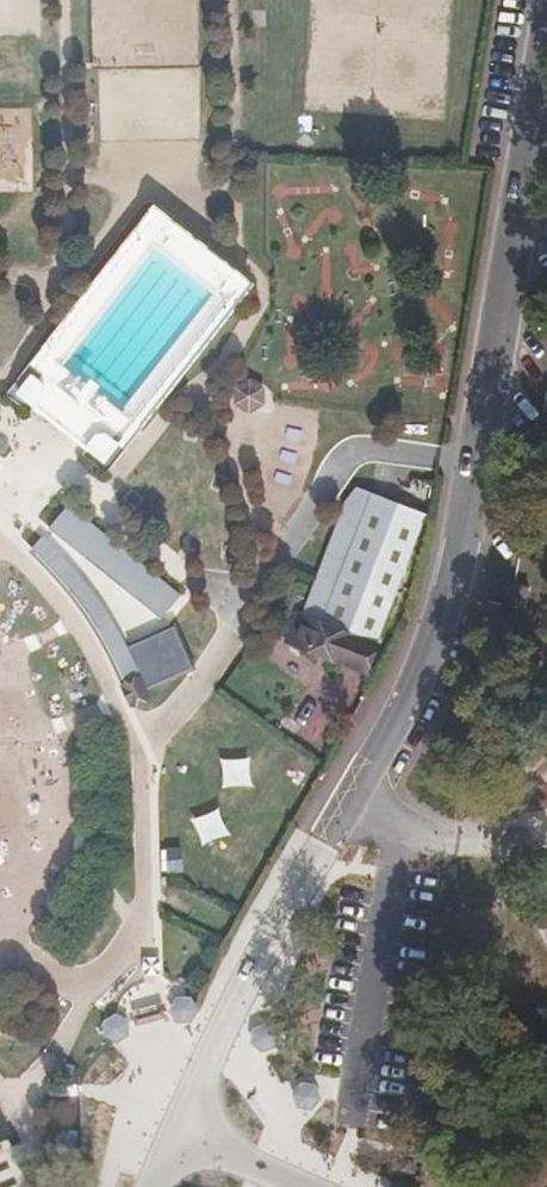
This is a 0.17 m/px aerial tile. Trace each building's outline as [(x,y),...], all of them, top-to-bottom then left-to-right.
[(151,210),(12,388),(113,467),(250,289),(151,210)] [(236,389),(235,405),(247,411),(258,403),(259,391),(249,382),(236,389)] [(364,671),(430,500),(365,474),(343,505),(301,616),(296,614),(286,640),(364,671)] [(125,560),(130,568),(155,608),(163,622),(163,639),(172,640),(173,620),(147,571),(139,558),(70,501),(63,510),(125,560)] [(129,587),(112,566),(105,556),(62,511),(50,524),(82,561),(98,578),(129,623),(151,671),(139,676),(113,623),(90,589),(64,558),(42,536),(31,548),(36,554),(47,565),(78,601),(99,631),(124,683),(120,685),(130,707),(150,698),(146,687),(172,675),(146,616),(129,587)] [(528,611),(532,586),(509,582),(505,608),(528,611)] [(176,1000),(171,1011),(177,1021),(189,1021),(194,1010),(188,1000),(176,1000)] [(105,1022),(105,1033),(114,1040),(125,1034),(126,1022),(115,1016),(105,1022)] [(279,1034),(268,1025),(254,1031),(253,1045),(264,1053),(277,1048),(279,1034)] [(323,1099),(316,1087),(303,1085),(296,1095),(301,1108),(314,1109),(323,1099)] [(73,1136),(58,1135),(55,1167),(70,1167),(73,1136)]
